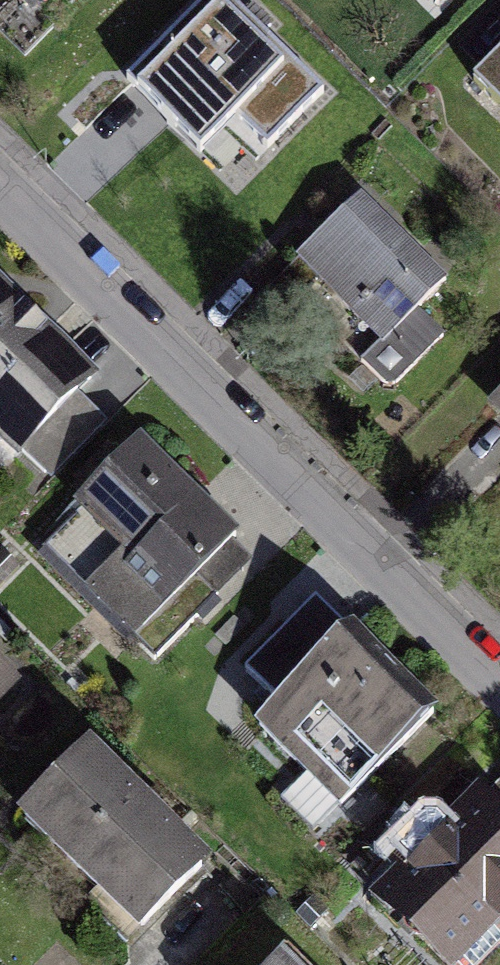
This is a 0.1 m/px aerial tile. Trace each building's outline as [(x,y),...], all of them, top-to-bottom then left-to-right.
[(32,24),(56,0),(8,0),(32,24)] [(241,0),(205,0),(133,72),(189,128),(225,92),(274,142),(328,88),(254,14),(241,0)] [(386,221),(366,203),(305,270),(390,348),(452,281),(386,221)] [(101,353),(37,296),(0,263),(0,430),(18,446),(101,353)] [(176,604),(255,525),(222,493),(158,428),(79,507),(176,604)] [(326,793),(432,681),(339,593),(314,620),(233,706),(326,793)] [(22,699),(0,676),(0,720),(22,699)] [(136,928),(217,845),(114,745),(100,731),(19,815),(136,928)] [(499,898),(499,798),(482,782),(385,889),(410,912),(452,950),(499,898)] [(299,936),(272,964),(329,964),(299,936)]
